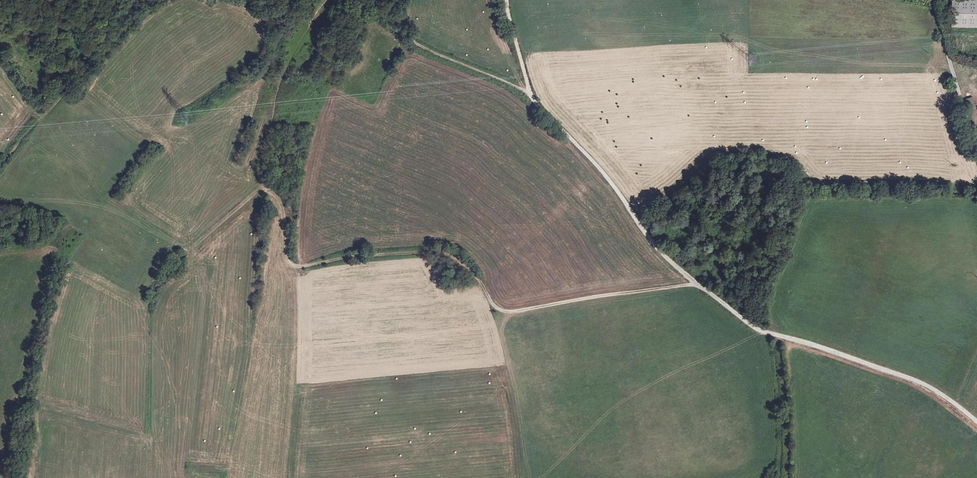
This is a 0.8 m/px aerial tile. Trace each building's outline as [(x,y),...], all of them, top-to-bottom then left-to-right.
[(971,0),(961,0),(953,0),(953,27),(976,27),(976,0),(971,0)] [(36,39),(31,34),(26,38),(31,43),(36,39)] [(44,51),(51,44),(47,41),(41,48),(44,51)] [(975,108),(972,98),(966,100),(969,110),(975,108)]
